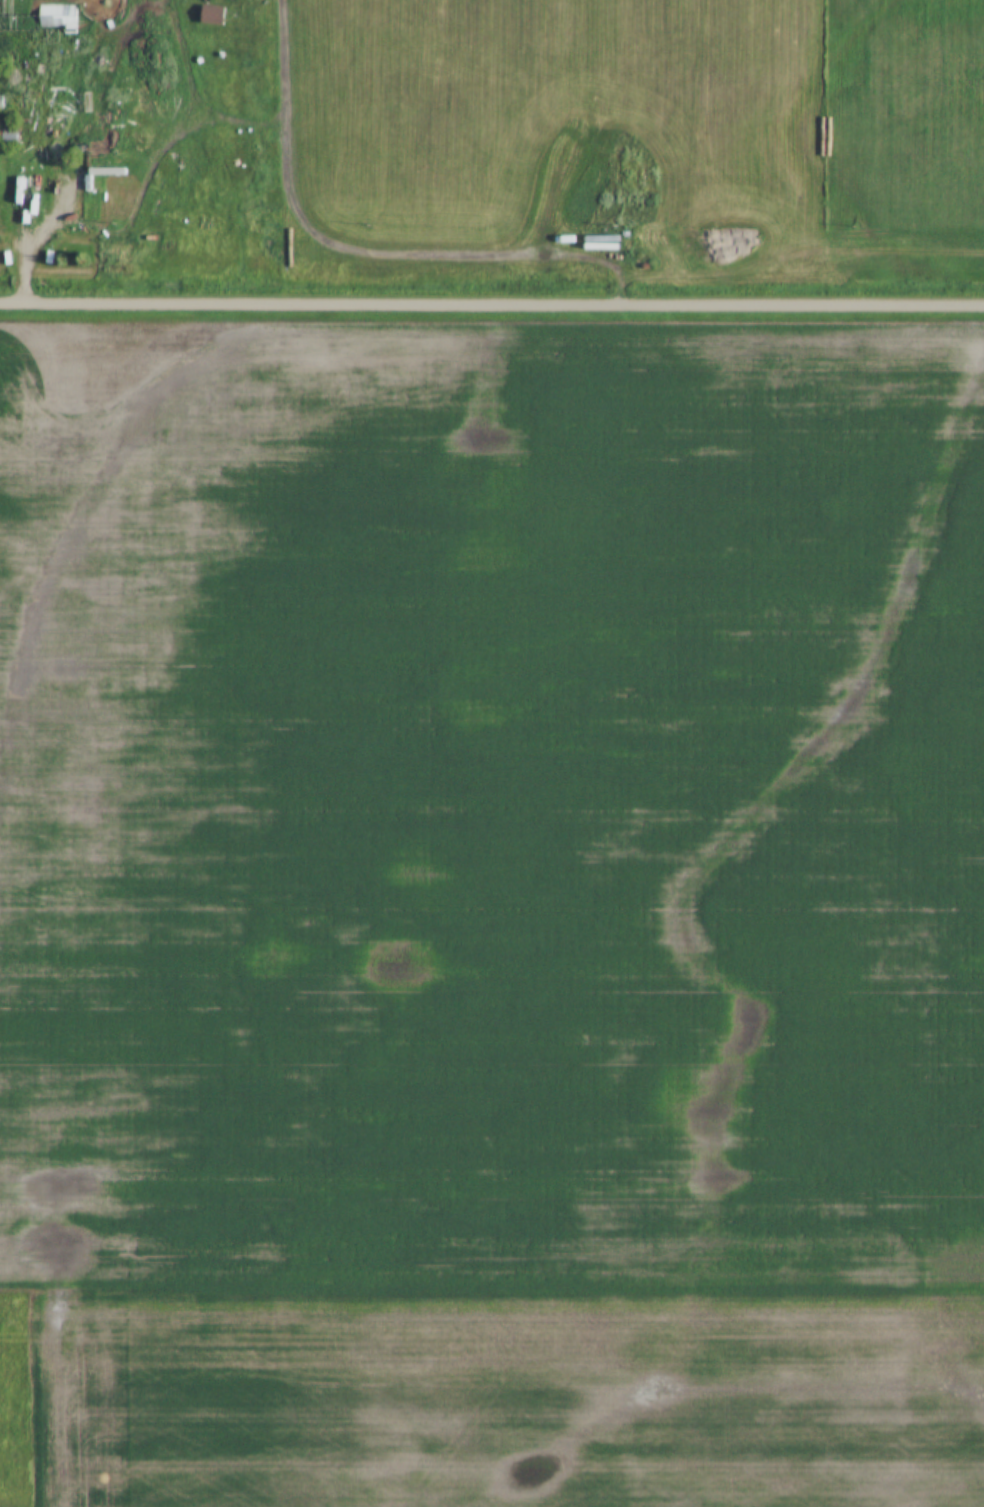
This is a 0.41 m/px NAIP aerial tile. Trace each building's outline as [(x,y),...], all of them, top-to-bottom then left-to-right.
[(18,126),(0,126),(0,148),(18,148),(18,126)] [(91,147),(72,147),(72,179),(91,179),(91,147)]
